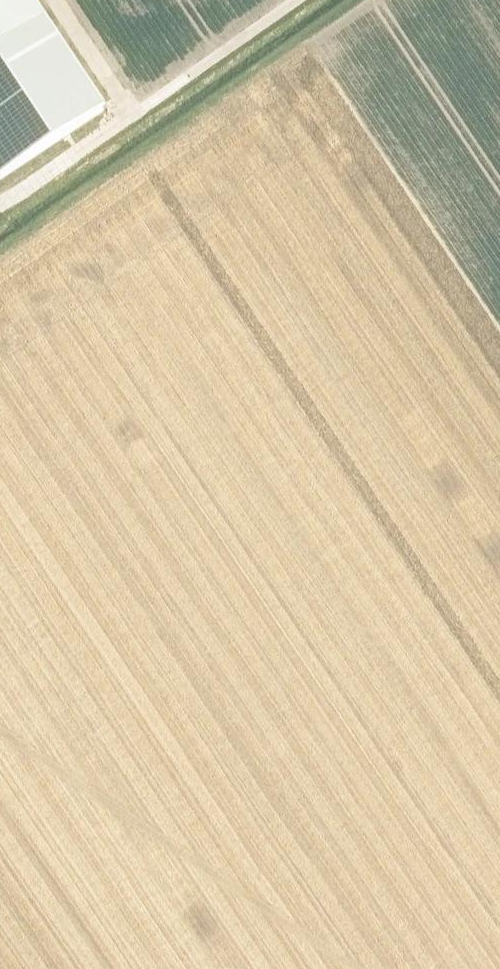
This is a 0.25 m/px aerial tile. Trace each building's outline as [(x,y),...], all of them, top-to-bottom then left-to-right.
[(3,178),(104,111),(31,0),(0,0),(0,173),(3,178)]
